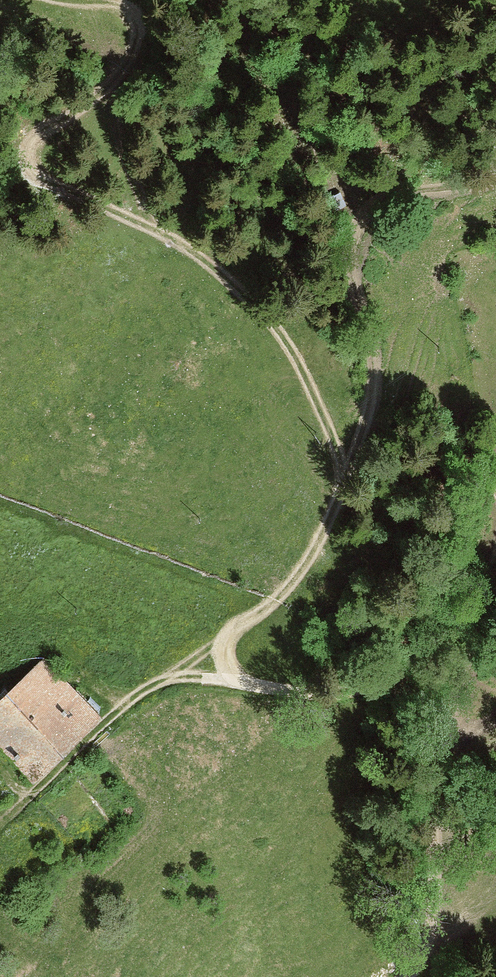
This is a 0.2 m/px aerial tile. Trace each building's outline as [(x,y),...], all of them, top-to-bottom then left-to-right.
[(46,662),(0,706),(0,747),(35,784),(102,719),(46,662)]
